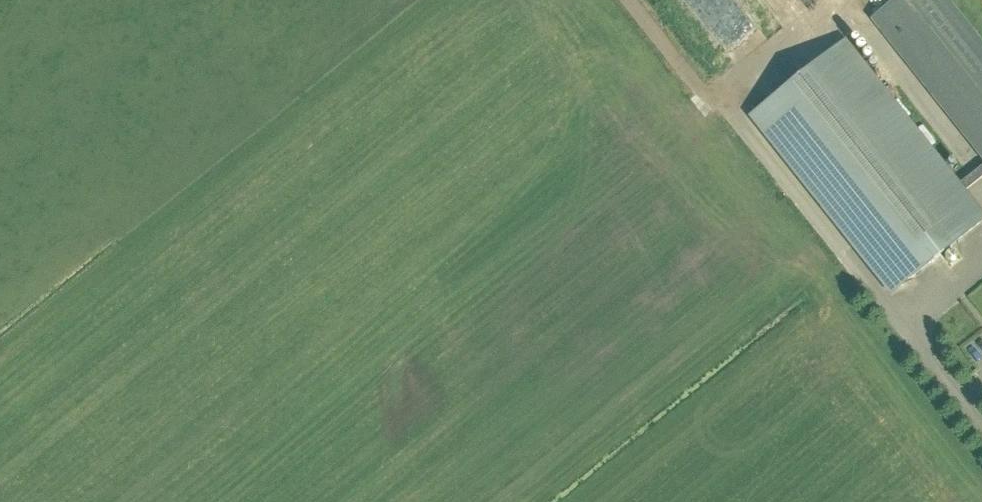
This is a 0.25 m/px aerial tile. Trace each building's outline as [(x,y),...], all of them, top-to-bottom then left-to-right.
[(981,153),(981,49),(943,0),(898,0),(875,18),(981,153)] [(981,223),(981,211),(846,39),(748,117),(890,296),(981,223)]
